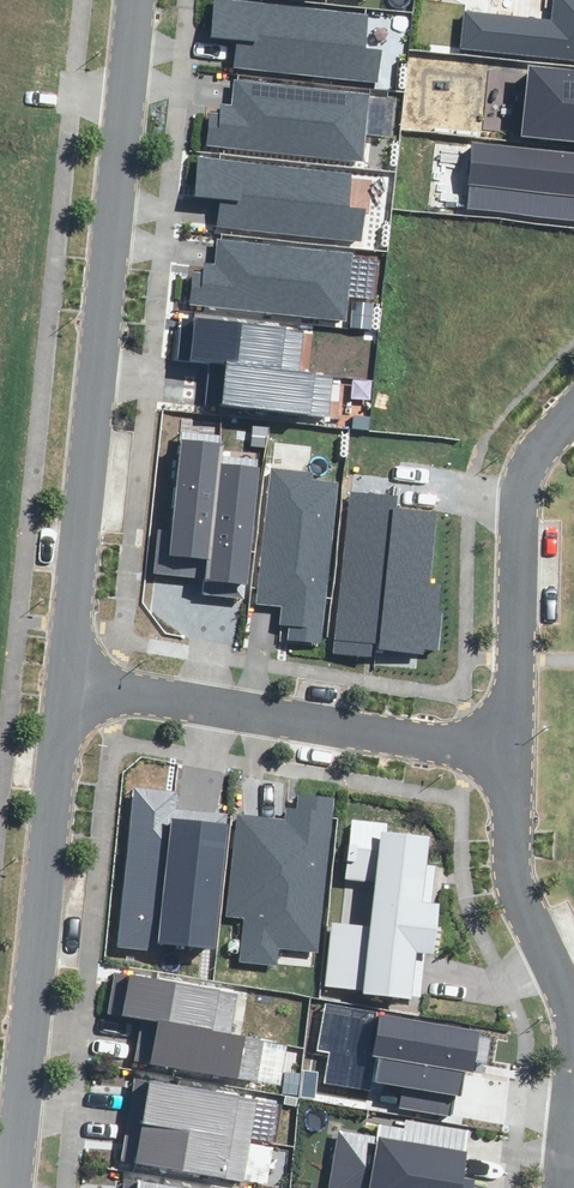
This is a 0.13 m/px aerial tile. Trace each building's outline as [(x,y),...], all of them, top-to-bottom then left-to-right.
[(573,54),(573,0),(551,0),(549,16),(464,6),(460,41),(573,54)] [(232,3),(230,67),(353,71),(376,71),(377,33),(356,32),(357,6),(232,3)] [(515,131),(573,137),(573,62),(522,57),(515,131)] [(353,71),(230,67),(229,95),(197,94),(196,140),(350,145),(353,71)] [(460,202),(573,216),(573,146),(469,133),(460,202)] [(216,168),(214,231),(337,236),(361,236),(362,198),(340,197),(341,171),(216,168)] [(337,236),(214,231),(213,259),(181,258),(180,305),(335,310),(337,236)] [(174,356),(210,359),(298,367),(302,324),(178,313),(174,356)] [(330,417),(334,370),(298,367),(210,359),(206,407),(330,417)] [(194,580),(248,585),(258,466),(218,462),(221,432),(169,428),(158,558),(195,562),(194,580)] [(336,468),(268,461),(254,600),(284,603),(281,632),(320,636),(336,468)] [(348,489),(331,655),(378,660),(379,652),(433,657),(440,594),(424,593),(432,512),(395,508),(397,494),(348,489)] [(277,821),(239,818),(229,955),(307,962),(320,799),(279,796),(277,821)] [(222,805),(145,800),(143,831),(161,832),(157,893),(131,892),(128,944),(213,949),(222,805)] [(323,982),(414,990),(419,945),(442,947),(445,904),(422,902),(429,831),(374,826),(365,920),(329,917),(323,982)] [(155,1020),(150,1053),(244,1066),(250,1026),(214,1021),(220,982),(131,968),(123,1015),(155,1020)] [(376,1049),(371,1081),(459,1094),(469,1026),(357,1009),(352,1045),(376,1049)] [(146,1074),(133,1160),(231,1175),(244,1089),(146,1074)] [(325,1182),(362,1187),(453,1187),(462,1138),(336,1117),(325,1182)]
